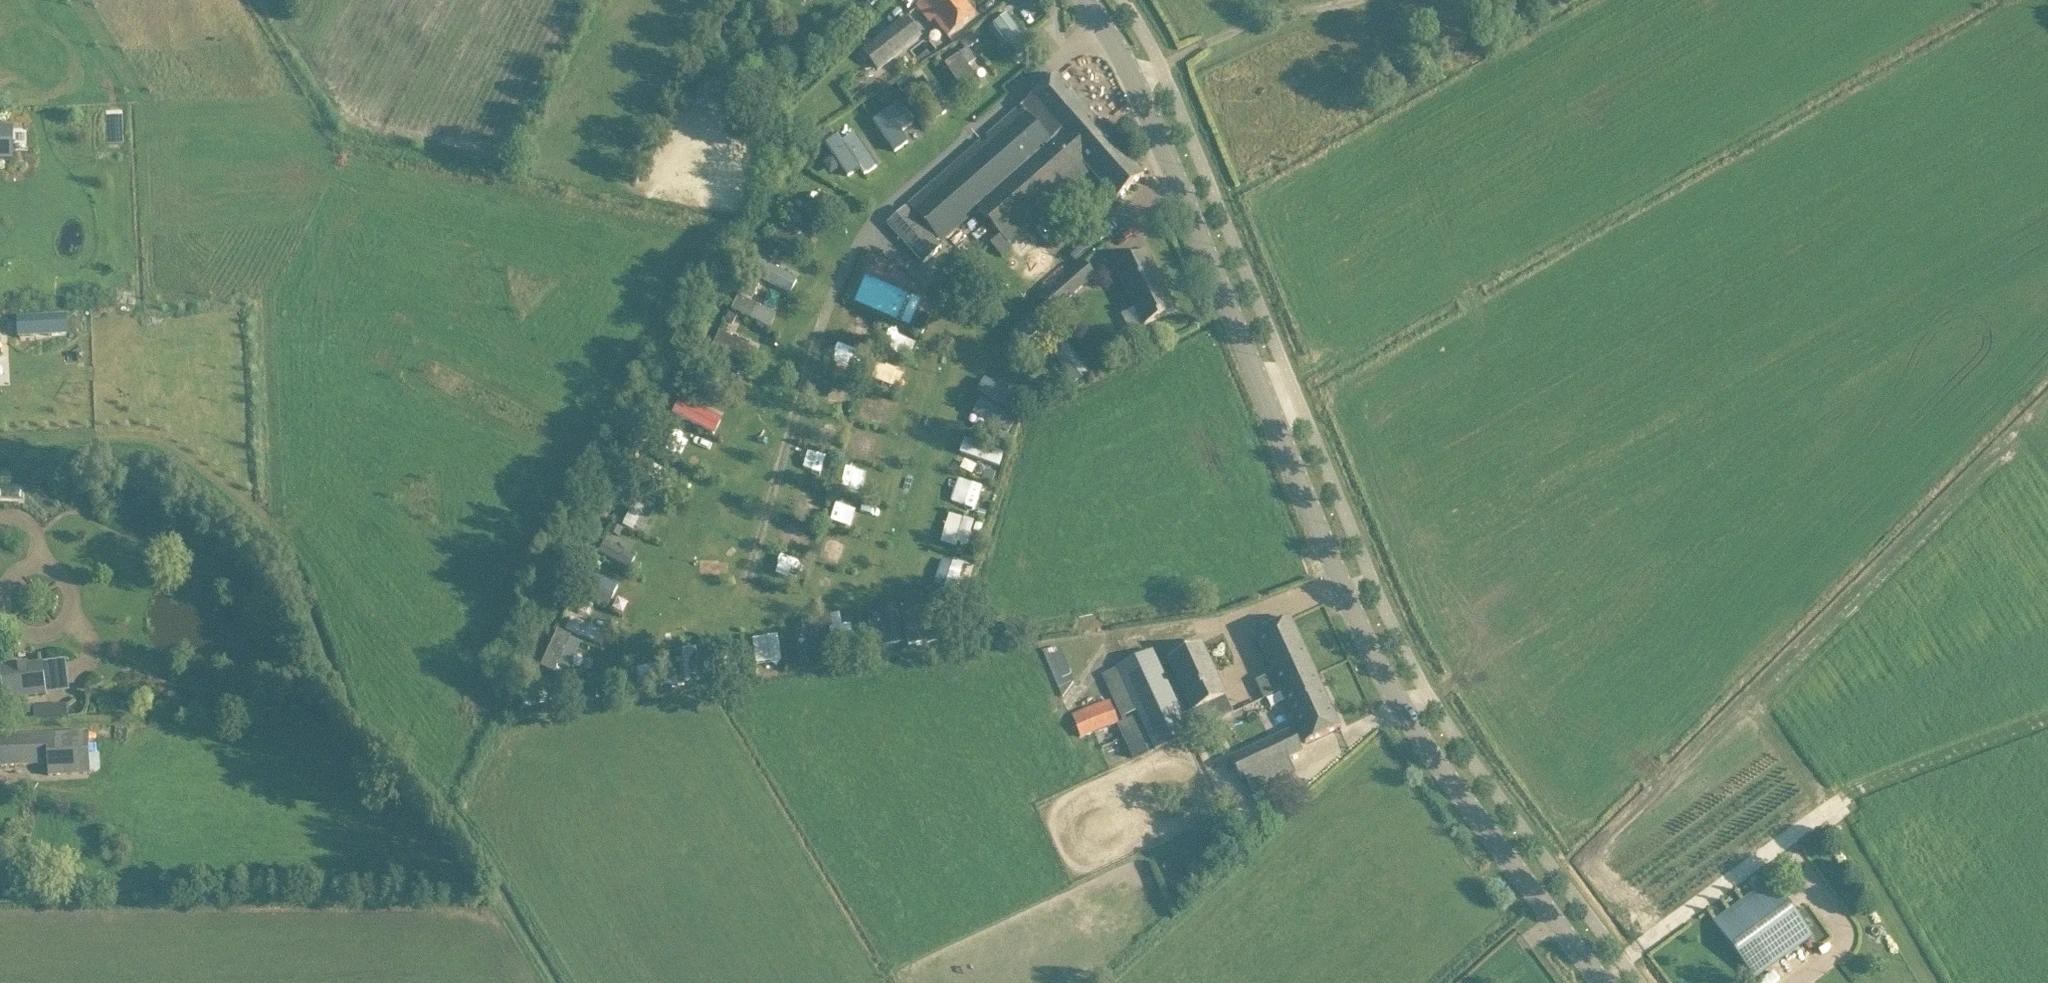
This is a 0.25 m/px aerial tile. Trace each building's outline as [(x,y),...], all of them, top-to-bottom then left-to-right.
[(938,25),(949,38),(975,16),(962,0),(925,0),(917,6),(931,24),(938,18),(941,22),(938,25)] [(1513,9),(1501,15),(1507,27),(1519,21),(1513,9)] [(1013,53),(1027,40),(1003,12),(988,25),(1013,53)] [(863,52),(878,71),(921,36),(906,17),(863,52)] [(973,34),(961,43),(962,43),(962,44),(967,50),(978,41),(973,35),(973,34)] [(968,51),(946,66),(968,97),(981,88),(967,67),(975,62),(968,51)] [(938,240),(977,207),(1008,243),(1092,172),(1106,189),(1101,193),(1110,204),(1115,200),(1116,200),(1144,176),(1057,76),(987,137),(993,145),(929,200),(923,192),(908,205),(938,240)] [(912,77),(898,87),(903,94),(911,88),(934,121),(946,113),(923,80),(917,84),(912,77)] [(899,106),(874,123),(896,154),(898,152),(909,145),(902,135),(905,132),(914,127),(902,110),(899,106)] [(0,128),(0,158),(14,158),(14,128),(0,128)] [(834,136),(828,128),(816,137),(821,145),(834,136)] [(839,137),(827,146),(848,177),(860,169),(865,176),(877,167),(855,136),(843,144),(839,137)] [(804,206),(796,201),(792,208),(800,213),(804,206)] [(887,223),(923,263),(941,247),(905,206),(887,223)] [(801,218),(791,212),(788,218),(798,224),(801,218)] [(775,249),(769,246),(765,254),(771,257),(775,249)] [(1116,268),(1144,327),(1175,312),(1147,253),(1116,268)] [(750,274),(790,293),(798,278),(758,258),(750,274)] [(861,273),(851,302),(912,322),(922,293),(861,273)] [(760,283),(751,278),(745,291),(753,296),(760,283)] [(1065,280),(1042,301),(1053,313),(1053,312),(1068,330),(1076,324),(1067,313),(1064,314),(1059,308),(1076,292),(1065,280)] [(736,317),(730,314),(726,320),(733,324),(736,317)] [(912,332),(921,336),(929,318),(920,314),(912,332)] [(1059,338),(1054,331),(1048,337),(1053,343),(1059,338)] [(892,333),(888,349),(914,355),(918,340),(892,333)] [(1072,385),(1089,375),(1068,342),(1052,352),(1072,385)] [(847,345),(841,364),(857,369),(863,350),(847,345)] [(983,376),(974,391),(1006,410),(1015,395),(983,376)] [(694,398),(698,389),(690,385),(686,394),(694,398)] [(1052,394),(1046,385),(1036,392),(1042,401),(1052,394)] [(816,416),(812,434),(823,437),(828,418),(816,416)] [(1009,436),(1002,431),(998,439),(1005,443),(1009,436)] [(859,452),(871,458),(878,444),(866,438),(859,452)] [(961,440),(956,452),(996,467),(1001,454),(961,440)] [(807,451),(801,470),(823,477),(829,459),(807,451)] [(995,474),(987,471),(983,480),(992,483),(995,474)] [(979,505),(985,487),(954,477),(949,495),(979,505)] [(835,524),(852,526),(854,506),(837,505),(835,524)] [(987,513),(979,511),(977,518),(985,520),(987,513)] [(938,539),(963,547),(972,520),(947,512),(938,539)] [(983,525),(976,523),(974,531),(980,533),(983,525)] [(622,530),(614,526),(611,532),(618,536),(622,530)] [(823,532),(817,554),(838,561),(845,538),(823,532)] [(633,552),(612,549),(610,562),(631,565),(633,552)] [(938,557),(932,587),(954,592),(961,562),(938,557)] [(602,564),(591,559),(588,565),(599,570),(602,564)] [(591,597),(605,603),(613,583),(599,577),(591,597)] [(967,592),(960,589),(957,596),(964,598),(967,592)] [(578,597),(571,594),(568,601),(574,604),(578,597)] [(880,630),(862,633),(864,649),(900,643),(894,605),(877,608),(880,630)] [(1255,635),(1279,685),(1306,744),(1340,728),(1290,619),(1255,635)] [(595,643),(601,631),(576,620),(570,631),(595,643)] [(553,673),(557,663),(568,667),(579,640),(552,629),(537,667),(553,673)] [(937,633),(925,635),(926,643),(938,641),(937,633)] [(1167,658),(1191,710),(1226,694),(1203,642),(1167,658)] [(1043,650),(1058,691),(1073,685),(1059,645),(1043,650)] [(1118,667),(1101,675),(1121,716),(1137,709),(1155,749),(1190,733),(1152,650),(1117,666),(1118,667)] [(798,659),(789,660),(790,667),(799,666),(798,659)] [(4,701),(47,694),(41,660),(0,667),(0,669),(4,701)] [(755,667),(746,668),(747,676),(756,674),(755,667)] [(676,673),(667,674),(669,686),(678,684),(676,673)] [(1109,699),(1071,714),(1081,738),(1096,732),(1117,723),(1133,759),(1148,752),(1132,717),(1118,722),(1109,699)] [(34,706),(35,719),(67,717),(66,704),(34,706)] [(1275,739),(1230,759),(1240,780),(1244,778),(1250,793),(1295,772),(1288,758),(1303,751),(1293,730),(1275,739)] [(48,776),(89,774),(87,738),(0,739),(0,767),(47,767),(48,776)] [(1714,923),(1754,978),(1812,936),(1772,881),(1714,923)]
